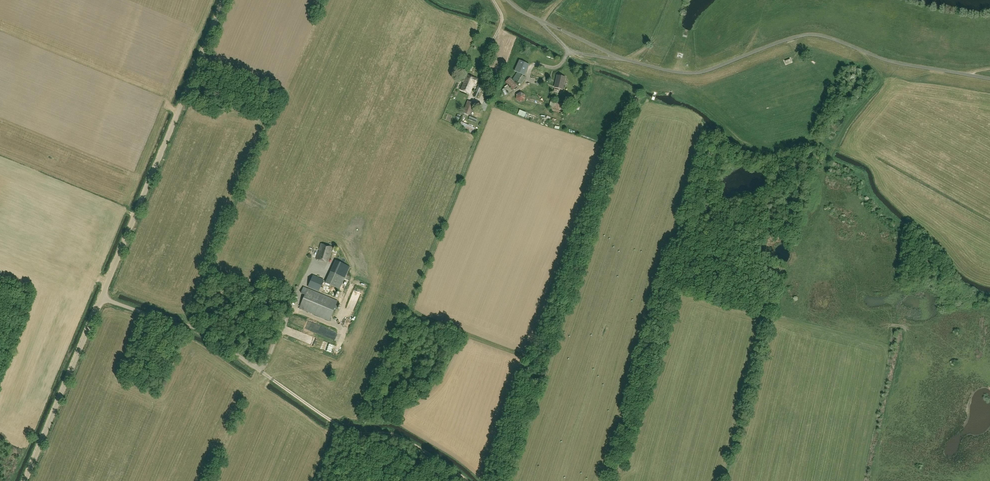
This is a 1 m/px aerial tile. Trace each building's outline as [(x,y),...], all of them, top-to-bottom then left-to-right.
[(519,60),(515,71),(524,75),(529,65),(519,60)] [(520,85),(525,77),(517,72),(512,79),(520,85)] [(475,84),(478,79),(466,74),(463,82),(464,82),(460,90),(469,94),(474,83),(475,84)] [(565,77),(557,75),(554,87),(562,89),(565,77)] [(518,85),(510,77),(506,82),(513,90),(518,85)] [(478,98),(482,87),(478,85),(473,96),(478,98)] [(512,91),(507,85),(504,87),(505,88),(502,90),(505,95),(508,93),(509,94),(512,91)] [(470,116),(475,104),(468,101),(463,112),(470,116)] [(569,104),(550,101),(549,108),(567,112),(569,104)] [(473,133),(475,128),(461,122),(458,127),(473,133)] [(328,262),(333,247),(321,244),(317,259),(328,262)] [(336,260),(331,271),(345,277),(345,278),(350,267),(336,260)] [(325,283),(333,286),(330,291),(334,293),(337,288),(339,289),(345,278),(345,277),(331,271),(325,283)] [(319,291),(323,280),(313,275),(308,287),(319,291)] [(329,321),(337,301),(308,289),(299,308),(329,321)] [(351,312),(357,297),(351,294),(344,309),(351,312)]
